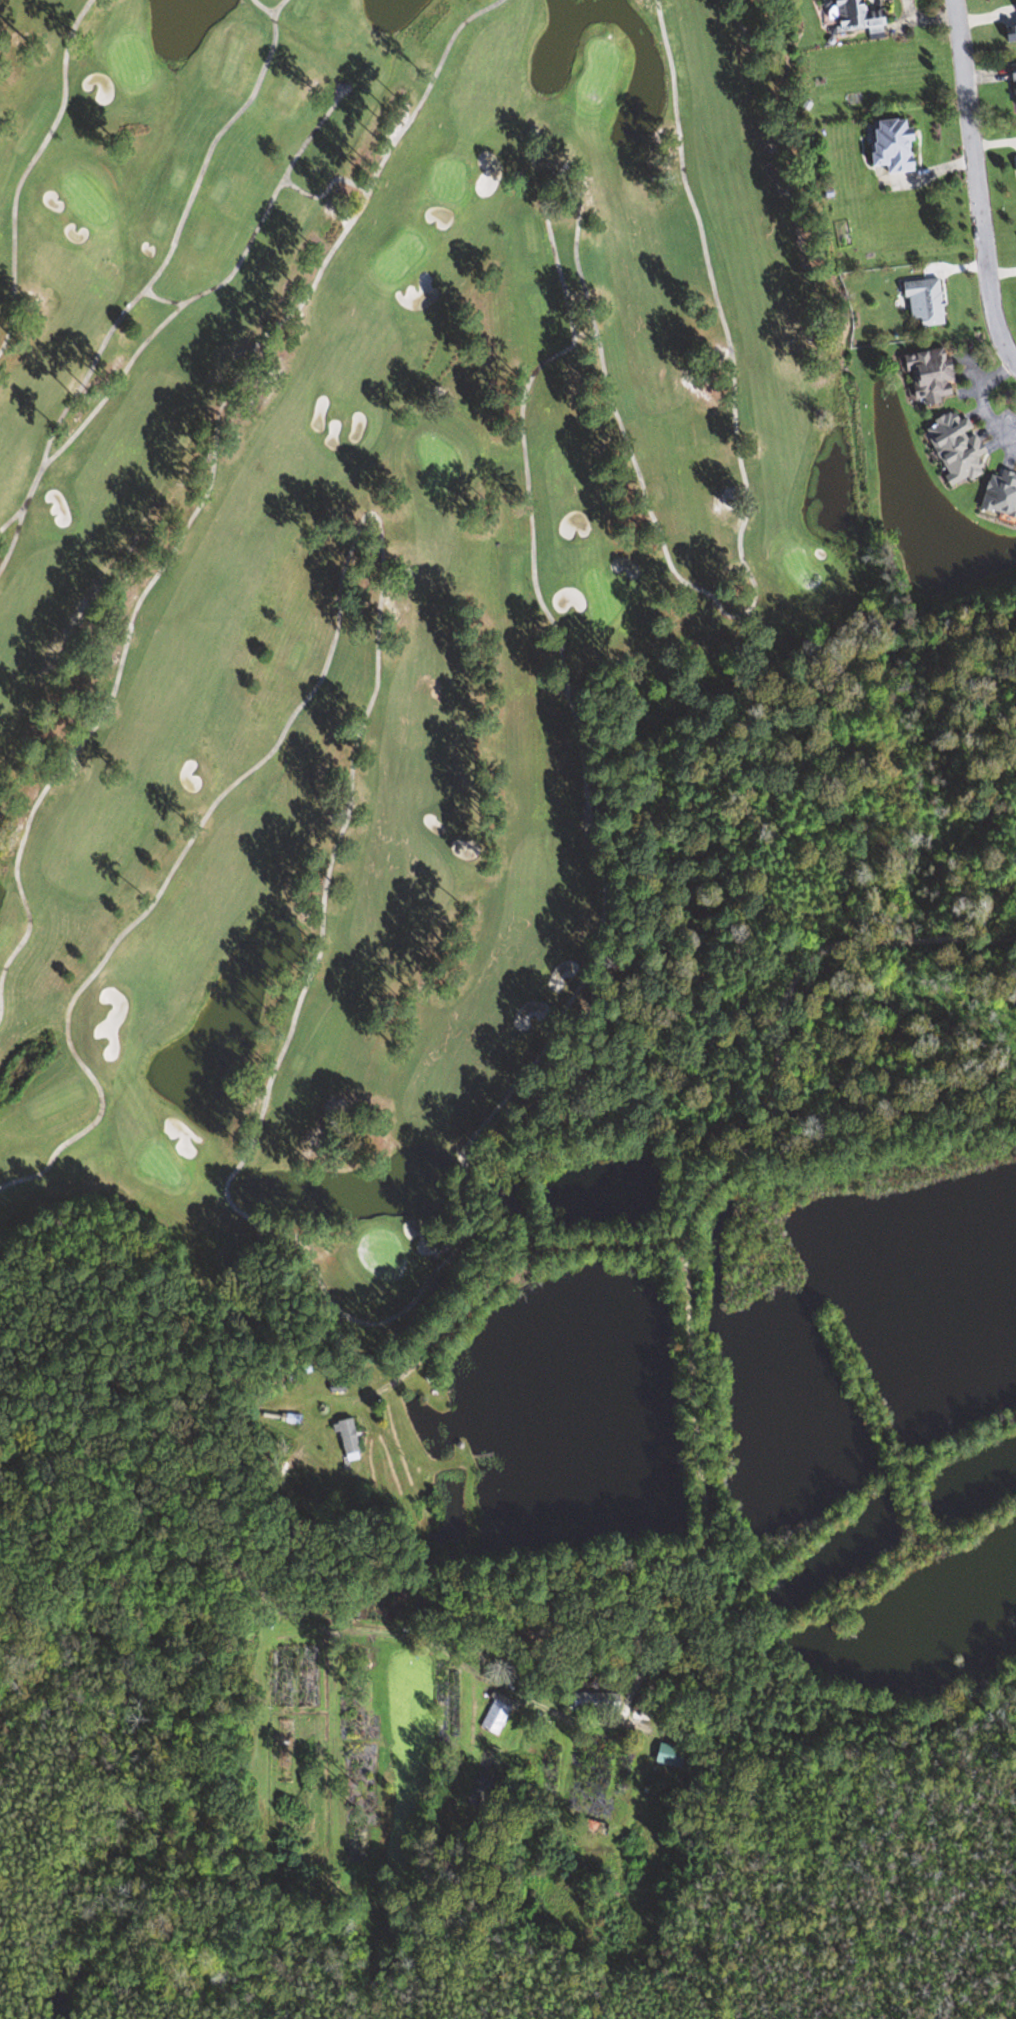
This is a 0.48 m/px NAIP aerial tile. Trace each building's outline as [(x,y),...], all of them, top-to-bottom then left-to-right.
[(841,31),(891,26),(890,10),(874,11),(873,0),(838,0),(841,31)] [(892,173),(921,171),(919,140),(923,140),(922,129),(915,129),(914,119),(879,122),(882,167),(891,167),(892,173)] [(948,324),(942,278),(907,282),(911,320),(922,319),(923,327),(948,324)] [(909,353),(917,403),(958,396),(950,347),(909,353)] [(954,485),(989,471),(982,455),(987,453),(968,407),(929,423),(954,485)] [(984,507),(1015,516),(1015,473),(1006,470),(1004,477),(994,474),(984,507)] [(346,1384),(329,1384),(329,1392),(346,1392),(346,1384)] [(293,1646),(279,1646),(278,1706),(292,1706),(293,1646)] [(313,1706),(313,1646),(297,1646),(297,1706),(313,1706)] [(611,1687),(611,1677),(582,1677),(582,1687),(611,1687)] [(624,1693),(576,1692),(576,1710),(624,1711),(624,1693)] [(500,1735),(512,1706),(494,1698),(482,1727),(500,1735)] [(293,1783),(293,1720),(277,1720),(276,1783),(293,1783)]
